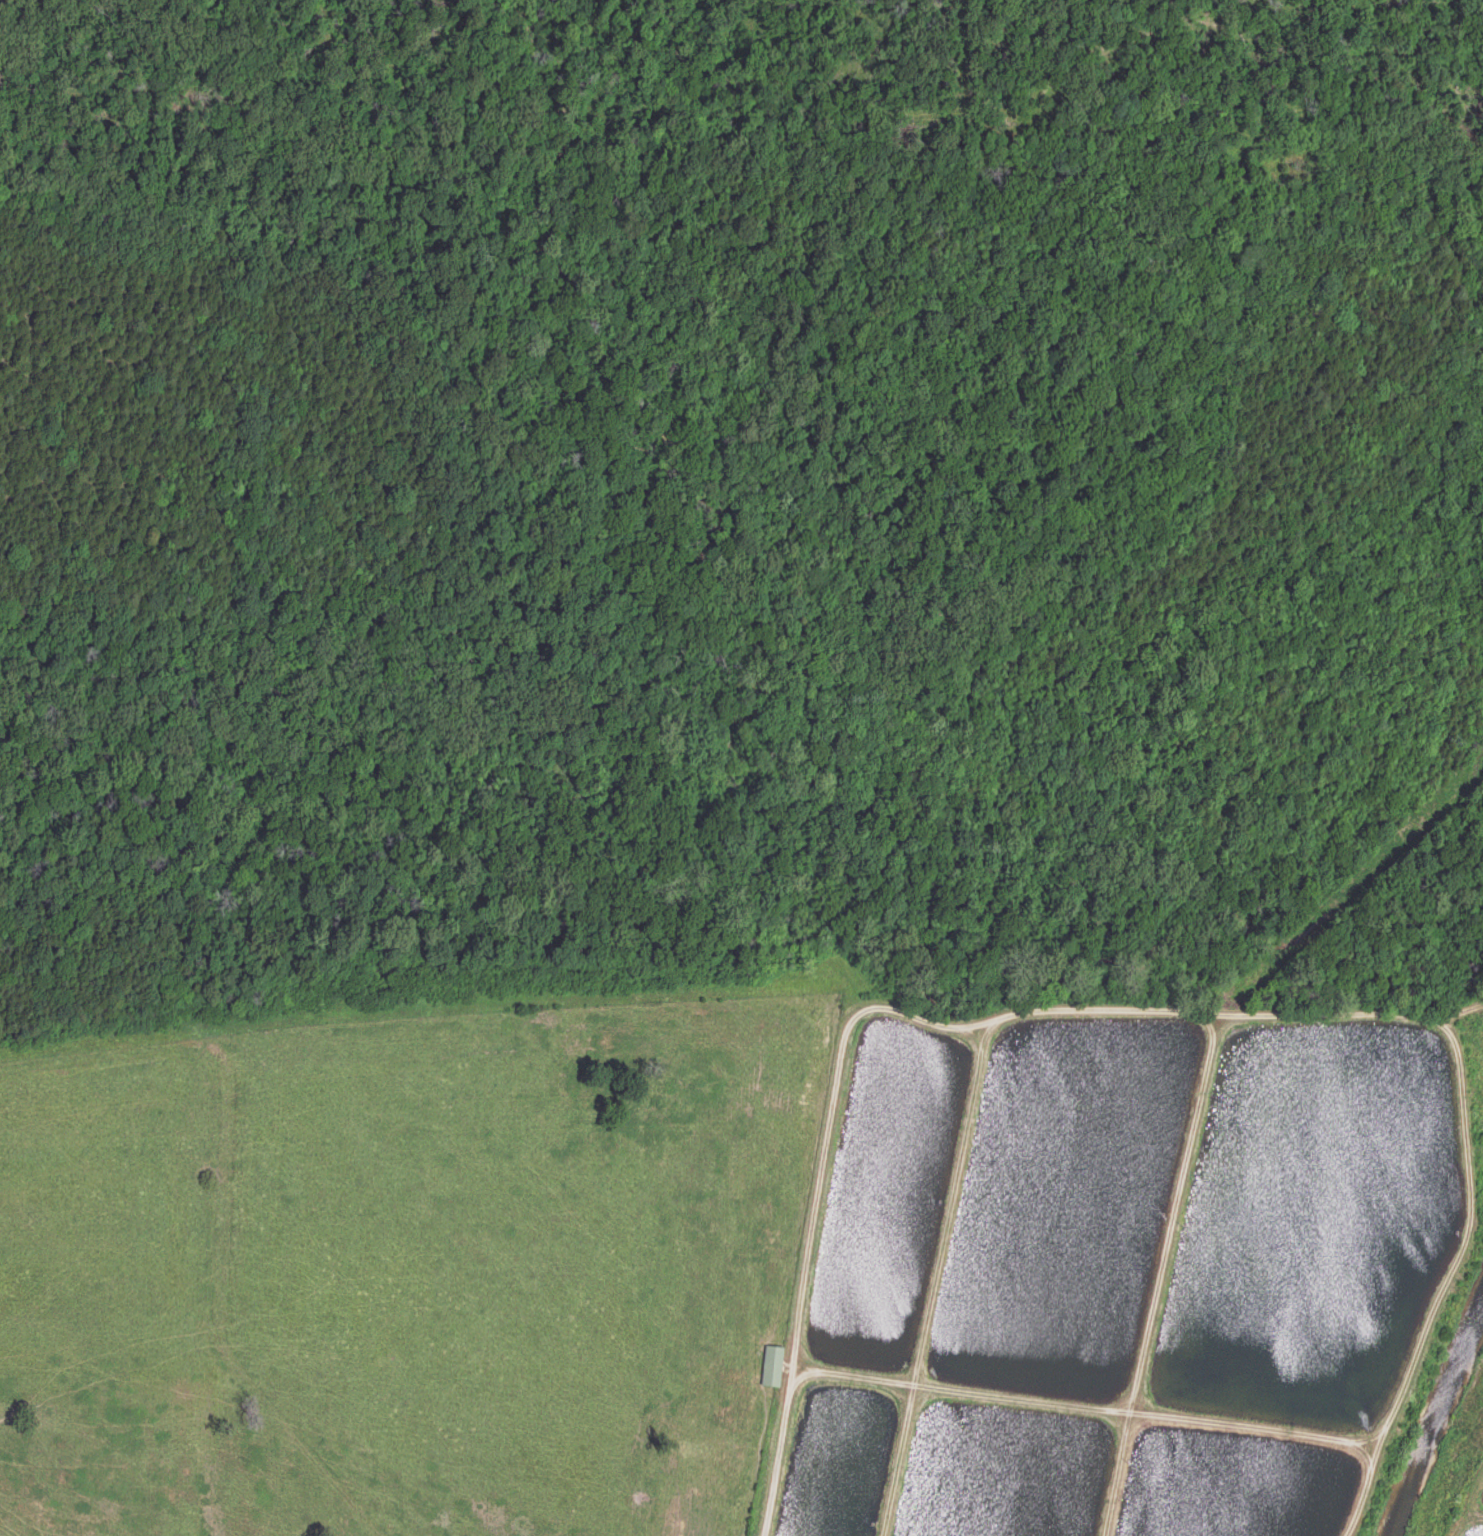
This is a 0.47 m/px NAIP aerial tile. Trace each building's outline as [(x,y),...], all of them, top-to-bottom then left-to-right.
[(763,1386),(784,1390),(790,1350),(769,1347),(763,1386)]
